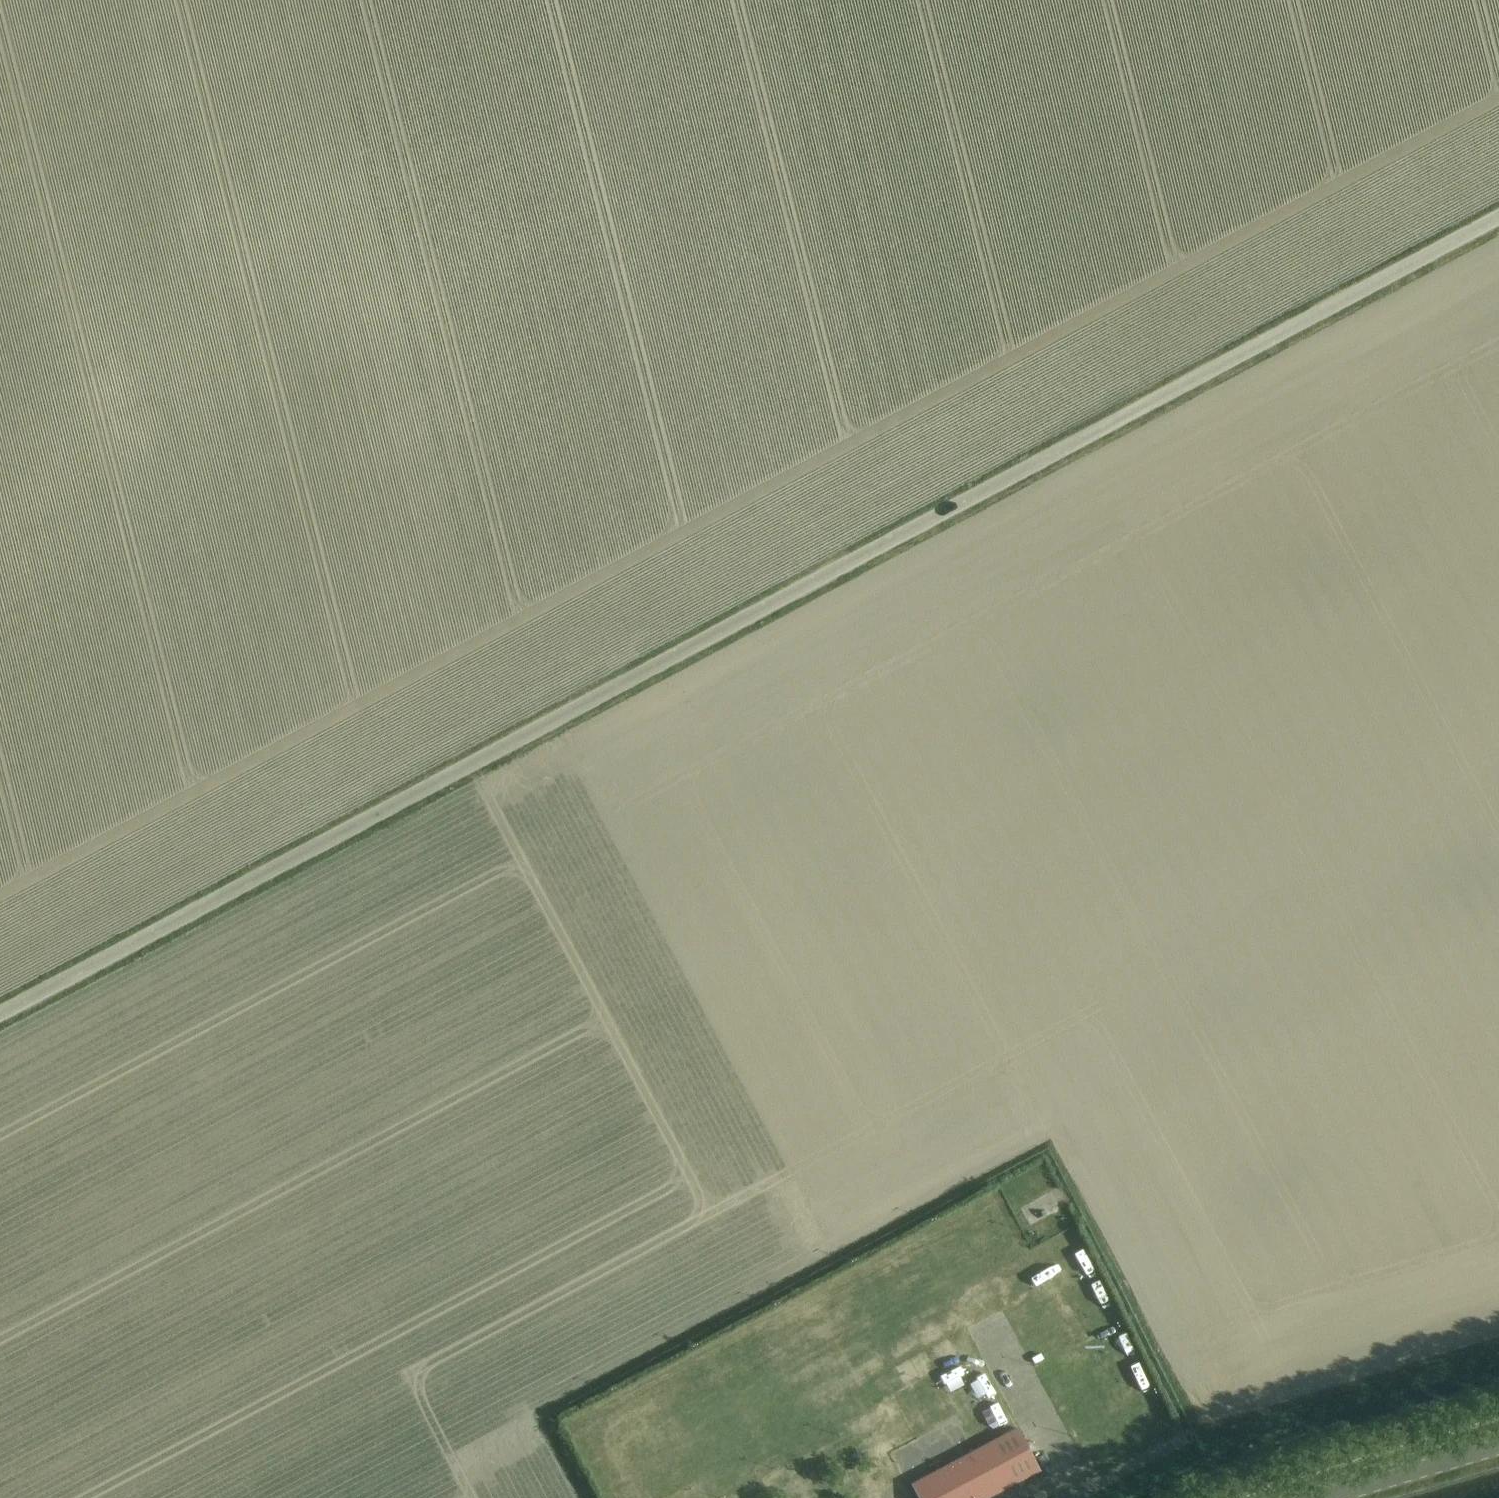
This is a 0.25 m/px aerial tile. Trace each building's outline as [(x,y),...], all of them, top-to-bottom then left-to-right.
[(918,1497),(990,1497),(1040,1472),(1018,1429),(911,1485),(918,1497)]
